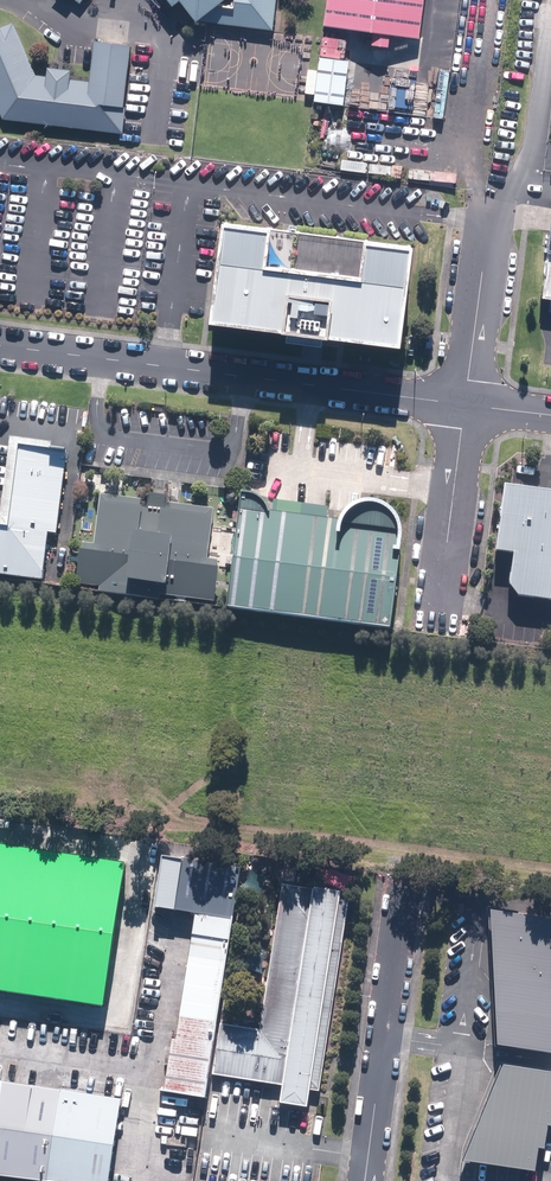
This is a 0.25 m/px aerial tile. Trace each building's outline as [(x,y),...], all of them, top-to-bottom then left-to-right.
[(172,7),(179,1),(195,22),(198,20),(208,24),(269,31),(272,12),(272,10),(274,0),(166,0),(172,7)] [(324,32),(420,43),(426,0),(328,0),(324,32)] [(4,120),(124,134),(134,46),(127,45),(129,22),(98,18),(95,48),(93,66),(91,82),(72,80),(73,71),(49,68),(48,78),(37,76),(14,23),(0,29),(0,110),(4,120)] [(320,57),(314,102),(344,106),(350,61),(320,57)] [(224,216),(211,318),(404,341),(416,239),(365,233),(360,272),(271,261),(276,222),(224,216)] [(541,296),(550,298),(550,225),(541,296)] [(45,592),(64,461),(4,452),(0,480),(0,586),(45,592)] [(222,501),(86,482),(71,582),(207,602),(222,501)] [(506,489),(496,554),(514,557),(508,598),(550,604),(550,496),(506,489)] [(399,528),(234,505),(220,602),(385,625),(399,528)] [(0,848),(0,998),(97,1012),(118,865),(0,848)] [(235,865),(160,856),(153,911),(228,920),(235,865)] [(303,1097),(335,885),(278,876),(256,1019),(227,1014),(217,1084),(303,1097)] [(500,909),(500,1045),(550,1055),(550,914),(500,909)] [(231,925),(192,920),(167,1100),(206,1106),(231,925)] [(499,1059),(456,1162),(519,1173),(550,1100),(550,1069),(499,1059)] [(0,1080),(0,1178),(26,1180),(111,1180),(122,1095),(0,1080)]
